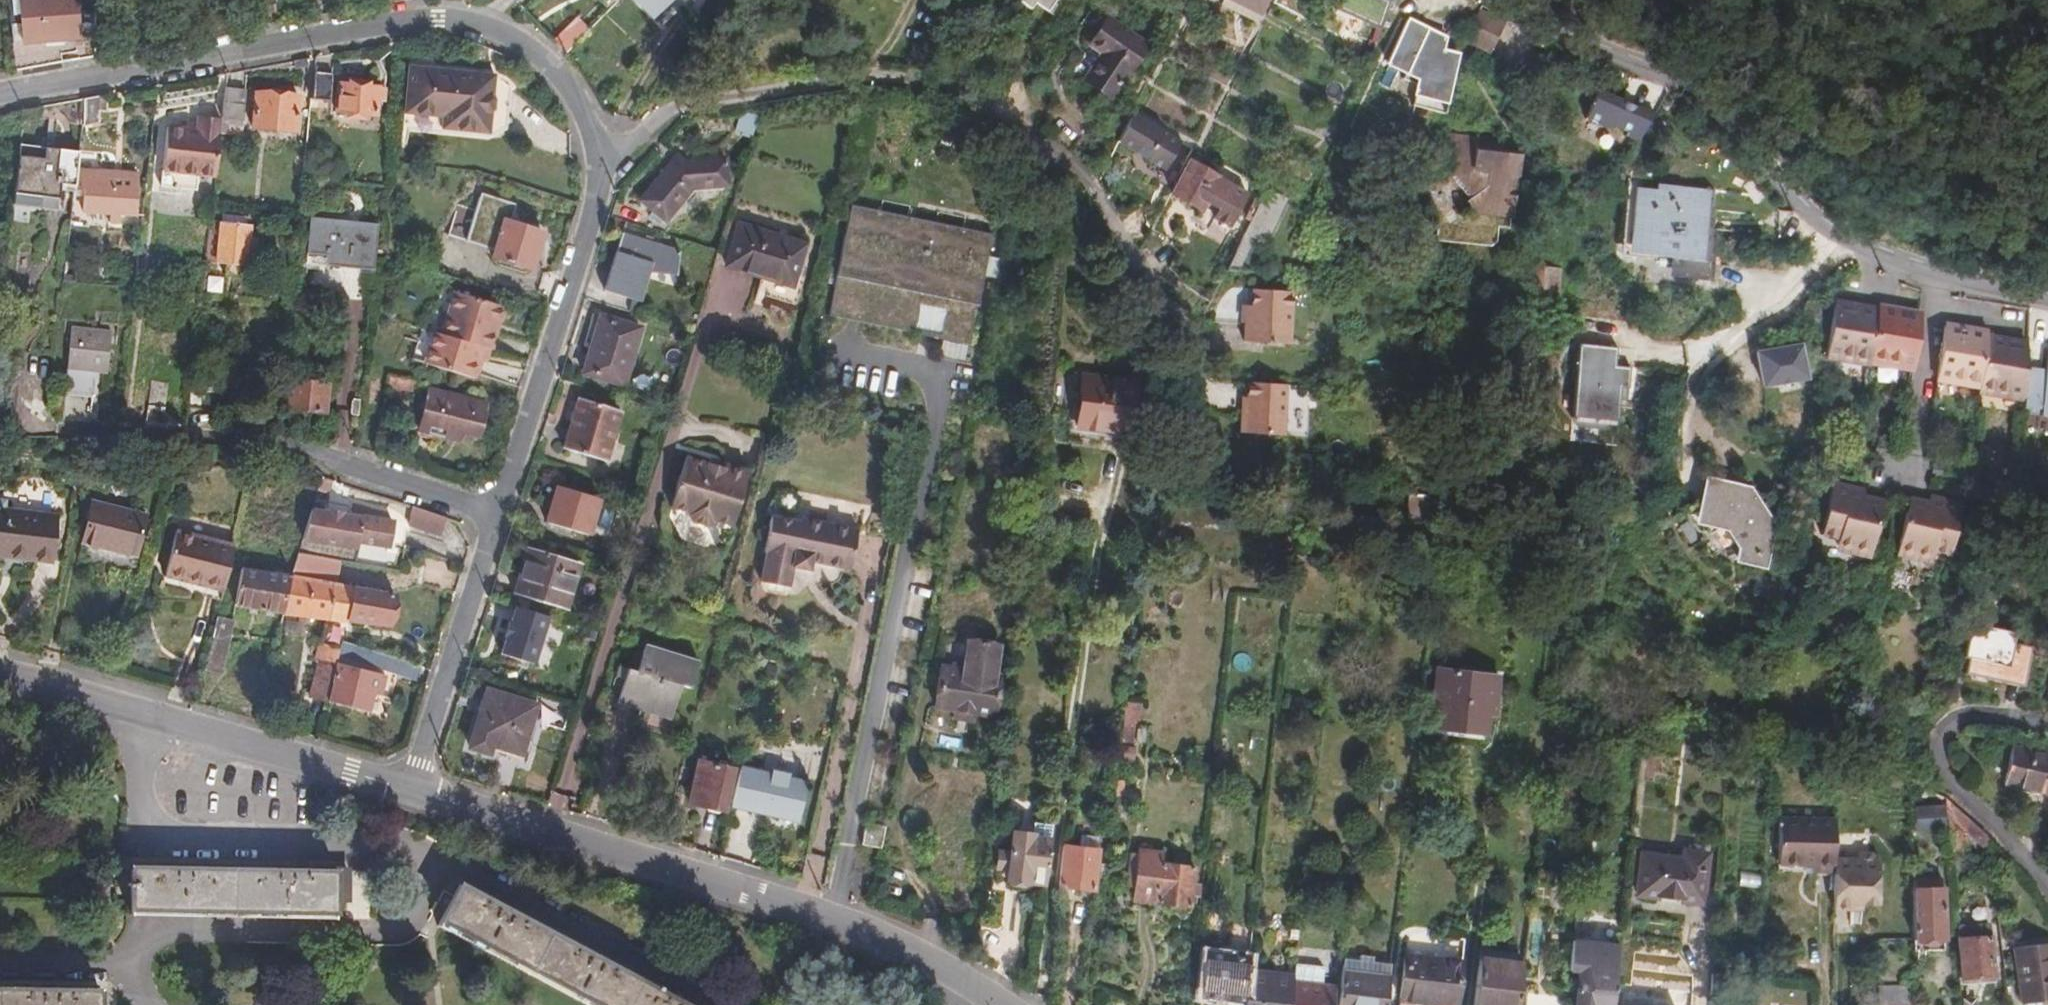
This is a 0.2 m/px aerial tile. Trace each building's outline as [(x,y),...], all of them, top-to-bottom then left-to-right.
[(4,46),(15,44),(13,0),(2,0),(4,46)] [(16,68),(54,61),(51,41),(71,39),(69,0),(13,0),(15,44),(16,68)] [(641,21),(651,12),(656,17),(665,8),(659,2),(661,0),(622,0),(641,21)] [(696,0),(673,0),(667,11),(684,21),(696,0)] [(1026,9),(1030,2),(1050,15),(1059,0),(1012,0),(1026,9)] [(1253,11),(1259,0),(1232,0),(1253,11)] [(651,12),(641,21),(646,26),(656,17),(651,12)] [(1365,30),(1369,20),(1347,12),(1343,22),(1365,30)] [(1460,41),(1484,52),(1497,25),(1473,13),(1460,41)] [(1438,49),(1437,35),(1429,30),(1428,32),(1423,30),(1425,27),(1406,16),(1382,57),(1401,68),(1397,74),(1410,82),(1404,101),(1435,112),(1455,55),(1438,49)] [(543,40),(557,54),(579,31),(566,18),(543,40)] [(1145,47),(1106,20),(1087,47),(1099,56),(1081,82),(1107,101),(1145,47)] [(482,137),(488,76),(403,68),(399,116),(436,119),(434,132),(482,137)] [(505,88),(488,76),(482,137),(434,132),(434,136),(481,142),(500,132),(505,88)] [(326,79),(306,77),(304,102),(323,104),(326,79)] [(349,81),(332,79),(329,114),(367,118),(369,89),(349,87),(349,81)] [(237,90),(219,88),(214,122),(238,125),(239,119),(234,118),(237,90)] [(293,96),(251,91),(247,126),(289,131),(293,96)] [(1600,93),(1583,128),(1643,152),(1659,118),(1600,93)] [(91,97),(77,100),(73,129),(88,130),(91,97)] [(14,111),(14,123),(23,123),(24,109),(14,111)] [(434,136),(434,132),(436,119),(399,116),(397,132),(434,136)] [(743,140),(749,121),(737,117),(732,137),(743,140)] [(1125,118),(1109,147),(1159,173),(1175,145),(1125,118)] [(209,164),(214,123),(192,120),(191,131),(158,127),(154,157),(209,164)] [(1492,219),(1504,220),(1507,220),(1516,155),(1502,153),(1490,138),(1444,132),(1441,155),(1450,156),(1447,177),(1464,200),(1442,216),(1432,215),(1429,242),(1484,249),(1489,244),(1491,229),(1492,219)] [(1175,145),(1159,173),(1173,181),(1182,163),(1188,152),(1175,145)] [(50,153),(10,148),(5,195),(22,197),(21,209),(30,211),(32,199),(50,201),(51,194),(53,177),(48,177),(50,153)] [(70,155),(50,153),(48,177),(53,177),(51,194),(65,195),(65,193),(67,174),(70,155)] [(719,159),(678,164),(671,171),(665,168),(633,204),(659,224),(660,222),(690,187),(718,185),(721,178),(719,159)] [(671,171),(678,164),(672,159),(665,168),(671,171)] [(1173,181),(1165,197),(1194,212),(1199,203),(1212,210),(1207,219),(1222,227),(1240,193),(1182,163),(1173,181)] [(125,177),(67,174),(65,193),(78,193),(77,214),(101,215),(100,224),(110,225),(111,216),(126,217),(127,198),(124,198),(125,177)] [(1663,284),(1704,288),(1711,225),(1719,226),(1721,213),(1705,212),(1707,189),(1650,184),(1649,190),(1630,188),(1623,260),(1665,264),(1663,284)] [(1281,199),(1259,189),(1237,234),(1248,239),(1259,244),(1281,199)] [(22,197),(5,195),(4,207),(21,209),(22,197)] [(32,199),(30,211),(53,213),(54,202),(50,201),(32,199)] [(1199,203),(1194,212),(1191,218),(1204,225),(1207,219),(1212,210),(1199,203)] [(659,224),(633,204),(631,226),(658,234),(665,227),(660,222),(659,224)] [(959,348),(964,349),(987,235),(983,235),(983,237),(959,232),(960,230),(955,229),(954,231),(932,226),(932,224),(927,223),(926,226),(905,221),(905,218),(900,217),(899,220),(876,215),(877,212),(872,211),(871,214),(847,209),(848,206),(844,205),(821,319),(826,320),(827,317),(848,322),(848,324),(853,326),(854,323),(876,328),(876,331),(880,332),(881,329),(905,334),(904,336),(908,337),(913,308),(939,314),(933,342),(937,343),(937,341),(960,345),(959,348)] [(525,271),(537,234),(478,215),(468,245),(489,252),(487,258),(525,271)] [(1504,230),(1504,220),(1492,219),(1491,229),(1504,230)] [(243,226),(202,220),(197,260),(238,265),(243,226)] [(366,272),(370,226),(304,220),(301,254),(319,256),(318,267),(366,272)] [(783,285),(789,267),(796,245),(733,224),(720,264),(755,276),(783,285)] [(633,301),(641,277),(652,244),(616,233),(598,290),(633,301)] [(1237,234),(1221,266),(1234,266),(1248,239),(1237,234)] [(652,244),(641,277),(676,288),(680,279),(670,276),(672,250),(652,244)] [(1549,261),(1530,259),(1528,270),(1523,269),(1521,291),(1553,294),(1555,273),(1548,272),(1549,261)] [(798,270),(789,267),(783,285),(755,276),(749,293),(787,306),(798,270)] [(476,345),(481,346),(487,322),(492,319),(495,307),(432,289),(420,330),(476,345)] [(1244,309),(1245,293),(1229,292),(1211,308),(1203,326),(1237,328),(1238,308),(1244,309)] [(1282,295),(1245,293),(1244,309),(1238,308),(1237,328),(1236,342),(1279,345),(1282,295)] [(1851,312),(1828,308),(1819,359),(1860,367),(1861,361),(1903,368),(1911,319),(1890,316),(1891,313),(1871,309),(1871,312),(1852,309),(1851,312)] [(633,329),(595,316),(576,373),(615,386),(633,329)] [(1939,321),(1938,325),(1962,329),(1962,326),(1939,321)] [(1971,392),(2014,399),(2017,369),(2019,345),(2003,343),(2003,339),(1981,336),(1982,330),(1962,326),(1962,329),(1938,325),(1928,379),(1972,386),(1971,392)] [(102,330),(63,326),(57,371),(96,376),(102,330)] [(469,373),(472,359),(476,345),(420,330),(413,328),(405,359),(465,375),(469,373)] [(1799,335),(1755,336),(1755,369),(1808,369),(1803,359),(1799,335)] [(477,360),(481,346),(476,345),(472,359),(477,360)] [(1631,353),(1553,347),(1545,453),(1625,456),(1631,353)] [(2030,417),(2047,420),(2047,354),(2040,352),(2037,372),(2030,417)] [(2014,399),(2013,414),(2030,417),(2037,372),(2017,369),(2014,399)] [(404,390),(406,380),(379,375),(377,386),(404,390)] [(6,420),(10,377),(0,376),(0,420),(6,420)] [(1128,440),(1134,384),(1075,377),(1069,433),(1128,440)] [(160,383),(143,380),(140,405),(157,407),(160,383)] [(182,380),(179,404),(199,406),(201,382),(182,380)] [(315,412),(318,385),(281,381),(278,408),(315,412)] [(1273,435),(1275,384),(1238,383),(1237,411),(1232,411),(1231,434),(1273,435)] [(479,404),(424,389),(412,429),(452,441),(455,432),(470,436),(479,404)] [(601,464),(617,415),(575,402),(559,451),(601,464)] [(717,477),(701,471),(678,464),(663,513),(680,520),(682,527),(696,533),(702,531),(705,528),(724,534),(741,479),(720,471),(717,477)] [(703,466),(701,471),(717,477),(720,471),(703,466)] [(1728,552),(1726,563),(1752,569),(1762,526),(1734,484),(1722,487),(1696,481),(1692,504),(1689,506),(1685,504),(1671,512),(1684,534),(1698,537),(1713,529),(1728,552)] [(1854,491),(1820,484),(1808,540),(1825,544),(1824,550),(1859,558),(1871,501),(1853,497),(1854,491)] [(595,500),(553,487),(541,525),(583,538),(595,500)] [(1918,497),(1917,504),(1897,499),(1884,555),(1918,562),(1920,553),(1939,557),(1950,504),(1918,497)] [(128,554),(138,514),(86,501),(76,541),(128,554)] [(1403,502),(1403,518),(1423,519),(1423,503),(1403,502)] [(46,513),(0,508),(0,554),(41,558),(46,513)] [(426,533),(432,515),(405,508),(400,525),(426,533)] [(334,561),(344,562),(347,545),(380,548),(381,541),(383,528),(384,525),(353,518),(352,521),(334,517),(334,514),(320,511),(320,513),(303,510),(290,552),(334,561)] [(755,583),(783,589),(787,568),(805,571),(806,562),(844,569),(851,531),(795,520),(794,523),(766,517),(759,553),(761,554),(755,583)] [(381,541),(396,545),(399,532),(383,528),(381,541)] [(217,588),(227,542),(170,530),(161,571),(194,578),(193,583),(217,588)] [(558,611),(573,566),(524,550),(509,596),(558,611)] [(276,611),(340,621),(341,620),(380,626),(386,595),(330,585),(334,561),(290,552),(282,577),(276,611)] [(236,554),(234,570),(249,572),(251,557),(236,554)] [(228,603),(276,611),(282,577),(249,572),(234,570),(228,603)] [(1757,602),(1770,606),(1775,585),(1747,579),(1743,596),(1756,599),(1757,602)] [(215,609),(211,624),(227,628),(231,613),(215,609)] [(198,663),(217,668),(227,628),(211,624),(209,624),(198,663)] [(552,640),(509,627),(498,664),(540,677),(552,640)] [(2023,649),(1965,636),(1957,674),(2014,687),(2023,649)] [(333,647),(329,662),(328,667),(344,672),(347,659),(381,671),(385,657),(335,641),(333,647)] [(943,712),(962,715),(982,718),(989,680),(985,680),(990,651),(955,645),(950,673),(931,670),(924,708),(943,712)] [(623,669),(619,679),(611,703),(664,721),(676,687),(685,690),(694,663),(643,646),(634,673),(623,669)] [(302,696),(319,701),(324,682),(328,667),(329,662),(312,657),(302,696)] [(410,680),(414,666),(385,657),(381,671),(410,680)] [(470,659),(467,669),(481,674),(484,664),(470,659)] [(770,677),(773,664),(759,661),(756,674),(770,677)] [(611,676),(619,679),(623,669),(614,666),(611,676)] [(326,683),(321,701),(360,712),(368,680),(344,672),(328,667),(324,682),(326,683)] [(1486,714),(1489,691),(1482,690),(1483,674),(1429,668),(1422,730),(1476,737),(1479,713),(1486,714)] [(1482,690),(1489,691),(1491,675),(1483,674),(1482,690)] [(515,755),(521,736),(531,706),(482,691),(464,748),(485,755),(487,746),(515,755)] [(961,725),(962,715),(943,712),(941,721),(961,725)] [(528,738),(521,736),(515,755),(487,746),(485,755),(519,766),(528,738)] [(1124,762),(1126,746),(1114,745),(1112,761),(1124,762)] [(726,775),(730,760),(698,751),(694,765),(726,775)] [(2004,753),(1997,786),(2047,798),(2047,795),(2047,763),(2004,753)] [(714,815),(726,775),(694,765),(682,806),(714,815)] [(736,769),(727,809),(747,814),(748,810),(757,812),(756,816),(793,825),(802,783),(766,775),(765,779),(755,777),(756,773),(736,769)] [(1980,839),(1940,803),(1941,821),(1982,855),(1980,839)] [(1935,832),(1934,809),(1909,811),(1911,834),(1935,832)] [(1828,862),(1829,820),(1772,818),(1771,864),(1797,865),(1797,873),(1828,874),(1828,862)] [(883,847),(887,824),(868,821),(864,843),(883,847)] [(1043,828),(1004,824),(1003,836),(1024,839),(1024,841),(1041,843),(1043,828)] [(1036,888),(1041,843),(1024,841),(1024,839),(1003,836),(1001,857),(990,855),(988,871),(999,873),(997,885),(1017,887),(1017,885),(1036,888)] [(1942,838),(1943,856),(1954,855),(1953,837),(1942,838)] [(1056,849),(1051,888),(1083,892),(1088,853),(1056,849)] [(1151,856),(1128,853),(1122,902),(1180,909),(1184,870),(1150,866),(1151,856)] [(1672,860),(1632,856),(1628,897),(1694,903),(1698,855),(1673,853),(1672,860)] [(1846,863),(1828,862),(1828,874),(1827,914),(1844,914),(1844,908),(1854,908),(1872,909),(1873,864),(1870,864),(1865,857),(1852,857),(1846,863)] [(330,915),(331,897),(331,869),(126,866),(126,913),(330,915)] [(331,869),(331,897),(342,897),(342,869),(331,869)] [(459,883),(437,924),(586,1004),(685,1004),(459,883)] [(1935,883),(1905,883),(1906,945),(1936,944),(1935,883)] [(1946,927),(1950,982),(1986,980),(1982,925),(1946,927)] [(1608,947),(1563,942),(1559,973),(1568,974),(1564,1004),(1602,1004),(1608,947)] [(2008,950),(2015,1004),(2047,1001),(2047,973),(2045,946),(2008,950)] [(1239,977),(1241,958),(1196,953),(1191,999),(1236,1004),(1239,977)] [(1513,969),(1514,958),(1471,953),(1469,964),(1513,969)] [(1454,965),(1398,958),(1392,1003),(1407,1004),(1449,1004),(1454,965)] [(1513,969),(1469,964),(1464,1004),(1509,1004),(1513,969)] [(1316,969),(1287,966),(1285,982),(1314,985),(1316,969)] [(1336,979),(1334,992),(1379,998),(1381,984),(1364,982),(1365,975),(1351,974),(1351,980),(1336,979)] [(1236,1004),(1283,1004),(1285,982),(1239,977),(1236,1004)] [(1717,980),(1706,979),(1704,1001),(1716,1002),(1717,980)] [(1285,982),(1283,1004),(1322,1004),(1324,987),(1314,985),(1285,982)] [(0,987),(0,1004),(92,1004),(92,988),(0,987)] [(1379,998),(1334,992),(1333,1004),(1378,1004),(1379,998)] [(1907,994),(1870,993),(1870,999),(1870,1004),(1908,1004),(1907,994)]
